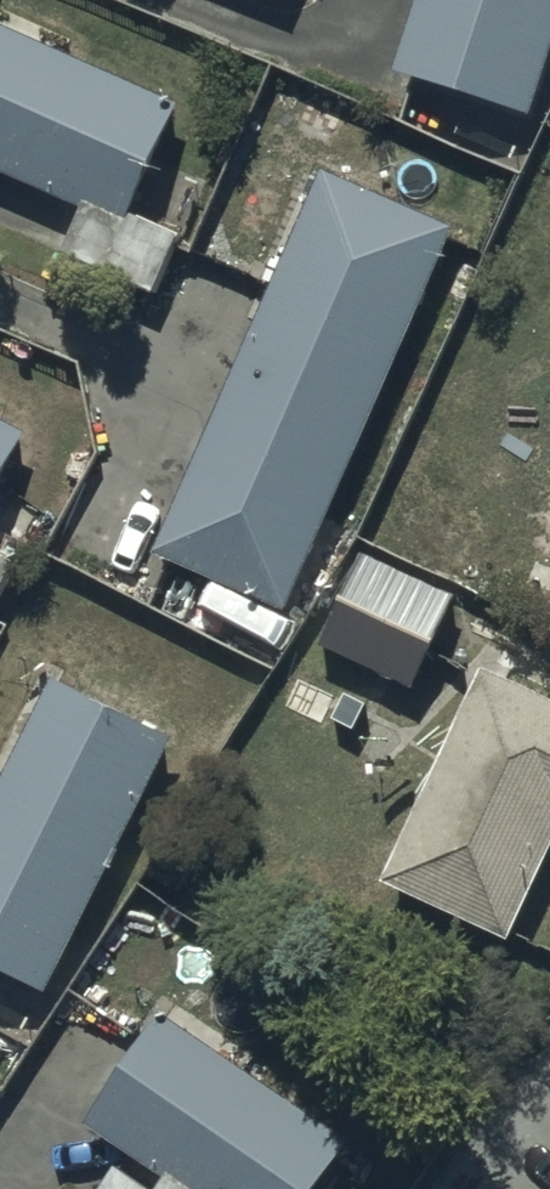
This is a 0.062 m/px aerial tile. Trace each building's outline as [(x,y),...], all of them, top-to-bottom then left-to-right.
[(526,103),(549,33),(549,0),(413,0),(393,57),(526,103)] [(80,196),(60,240),(151,281),(178,222),(126,199),(174,93),(0,15),(0,160),(80,196)] [(154,541),(282,599),(453,219),(325,161),(154,541)] [(23,420),(0,407),(0,462),(23,420)] [(315,636),(408,681),(454,586),(361,541),(315,636)] [(13,551),(0,544),(0,574),(13,551)] [(504,926),(549,831),(549,688),(486,657),(384,868),(504,926)] [(0,768),(0,954),(42,975),(167,724),(51,666),(0,768)] [(193,1185),(199,1188),(302,1188),(346,1124),(159,998),(83,1112),(162,1165),(152,1179),(115,1154),(92,1188),(190,1188),(193,1185)]
